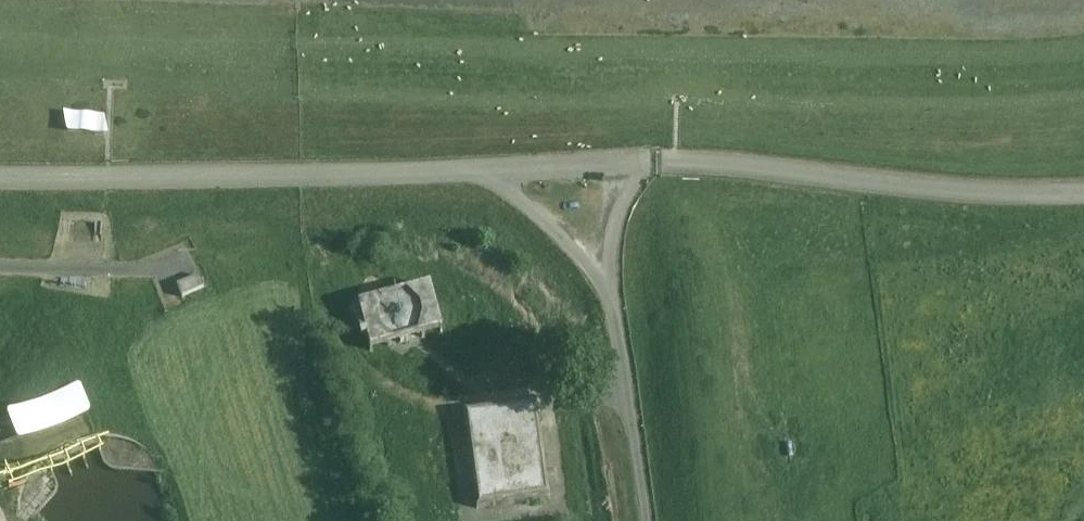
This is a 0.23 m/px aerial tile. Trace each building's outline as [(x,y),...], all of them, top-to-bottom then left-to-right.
[(63,133),(105,134),(106,110),(63,110),(63,133)] [(205,288),(200,277),(178,286),(183,297),(205,288)] [(431,289),(359,308),(371,352),(442,333),(431,289)] [(80,385),(79,384),(75,385),(15,409),(11,412),(9,413),(8,415),(8,417),(17,439),(19,440),(20,441),(21,441),(90,413),(91,412),(92,410),(91,409),(82,386),(80,385)] [(469,439),(459,441),(464,476),(474,474),(479,507),(551,497),(538,403),(465,413),(469,439)]
